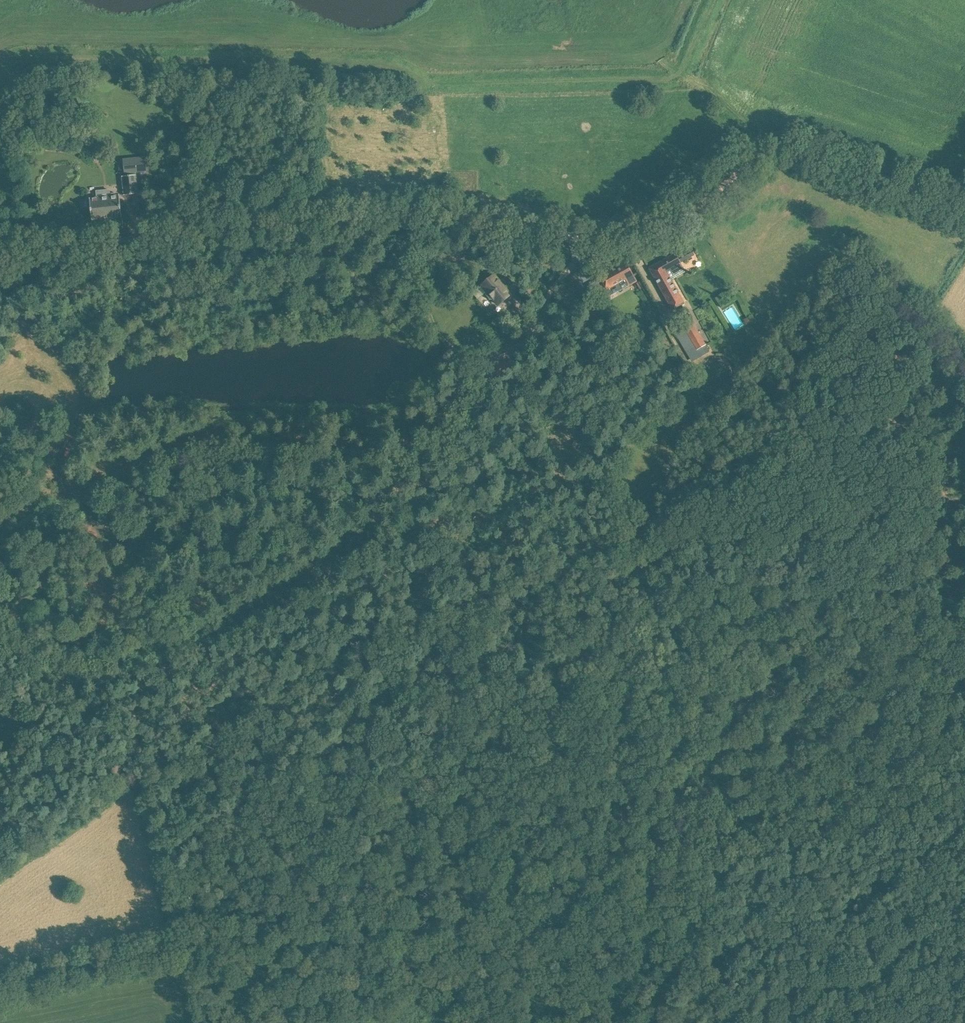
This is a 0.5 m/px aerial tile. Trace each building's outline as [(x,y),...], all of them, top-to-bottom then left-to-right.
[(147,170),(145,158),(125,160),(126,172),(128,172),(129,175),(122,176),(124,195),(138,194),(136,175),(134,175),(133,172),(147,170)] [(444,189),(453,188),(452,180),(443,180),(444,189)] [(119,195),(90,198),(92,220),(122,217),(119,195)] [(681,263),(695,255),(693,252),(694,251),(679,259),(675,253),(649,268),(672,309),(683,302),(670,278),(685,270),(681,263)] [(600,302),(629,285),(636,281),(625,261),(609,269),(608,267),(598,272),(601,278),(587,286),(600,302)] [(486,279),(480,285),(484,289),(484,293),(490,299),(493,300),(497,305),(510,294),(500,282),(494,275),(487,281),(486,279)] [(687,330),(678,335),(693,359),(709,349),(688,315),(680,319),(682,322),(687,330)] [(673,327),(678,335),(687,330),(682,322),(673,327)]
